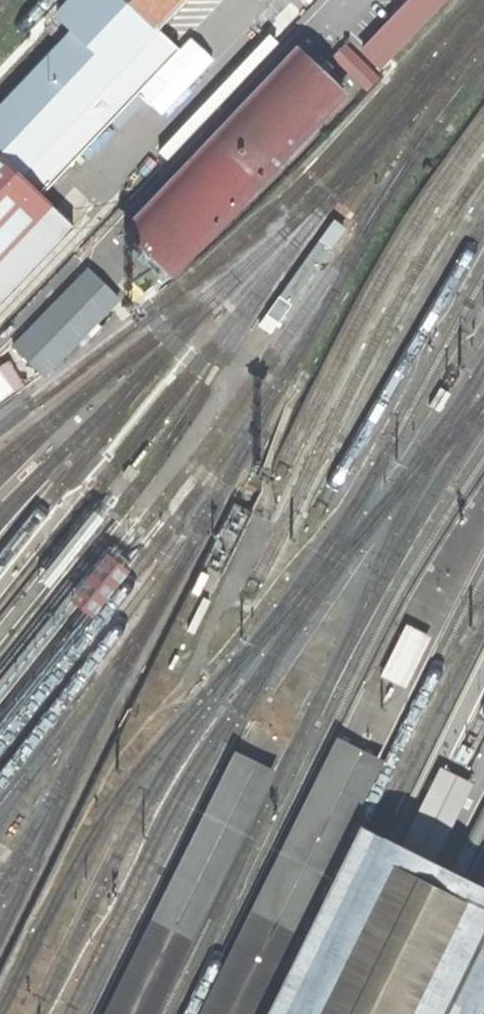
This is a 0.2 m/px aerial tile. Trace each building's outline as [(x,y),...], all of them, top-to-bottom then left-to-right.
[(75,229),(44,196),(181,50),(160,30),(188,0),(79,0),(59,20),(63,24),(72,35),(0,109),(0,308),(75,229)] [(382,72),(450,0),(416,0),(364,54),(382,72)] [(334,61),(368,95),(383,81),(349,47),(334,61)] [(127,231),(172,275),(344,94),(300,52),(127,231)] [(302,269),(317,279),(348,236),(334,225),(302,269)] [(15,349),(46,378),(120,300),(90,270),(15,349)] [(407,627),(383,676),(404,687),(429,637),(407,627)] [(268,768),(238,754),(110,1013),(146,1013),(268,768)] [(363,777),(330,761),(205,1013),(245,1013),(363,777)] [(442,766),(401,851),(435,867),(476,782),(442,766)] [(279,1013),(483,1013),(483,892),(435,867),(401,851),(369,835),(279,1013)]
